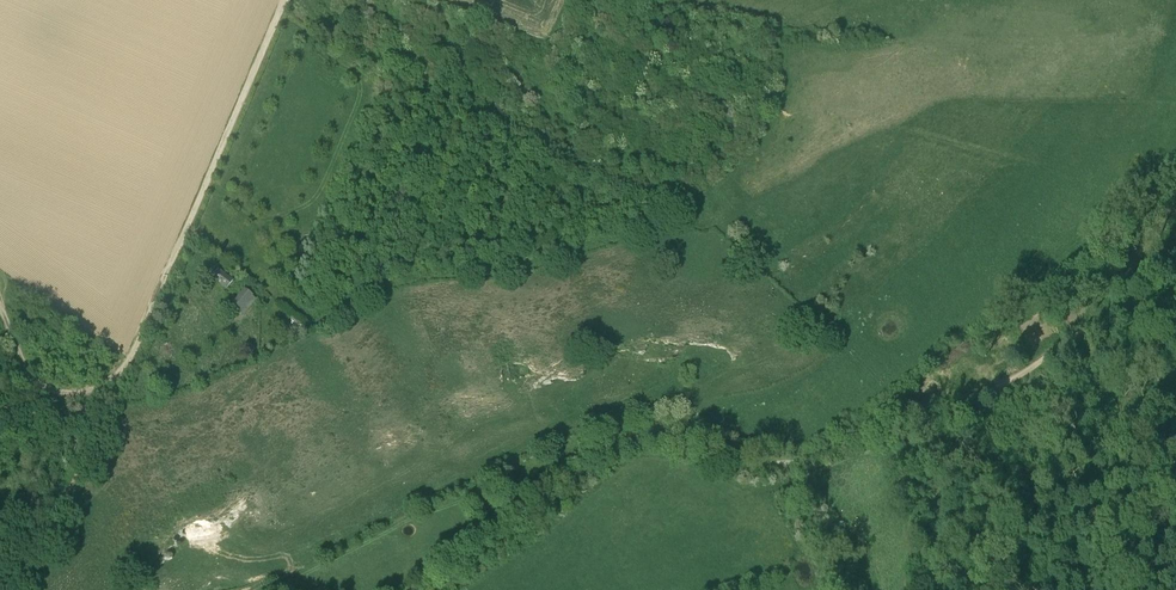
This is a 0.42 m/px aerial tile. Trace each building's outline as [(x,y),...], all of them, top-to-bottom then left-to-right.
[(232,281),(218,270),(212,277),(227,289),(232,281)] [(241,309),(252,296),(244,290),(234,303),(241,309)]
